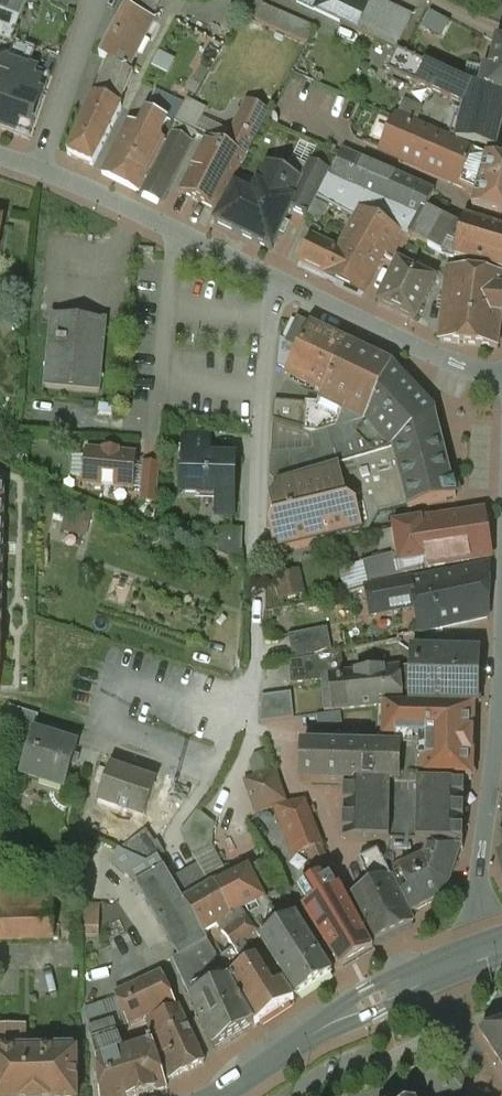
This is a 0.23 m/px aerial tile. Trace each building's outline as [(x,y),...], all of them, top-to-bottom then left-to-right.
[(20,18),(29,0),(0,0),(0,10),(20,18)] [(69,11),(74,0),(47,0),(69,11)] [(127,7),(150,19),(161,0),(131,0),(127,7)] [(264,1),(287,12),(293,0),(292,0),(264,0),(264,1)] [(314,11),(340,23),(355,0),(322,0),(314,11)] [(355,0),(340,23),(358,31),(369,7),(355,0)] [(373,0),(369,7),(358,31),(358,32),(398,50),(413,19),(373,0)] [(315,29),(262,6),(256,22),(308,45),(315,29)] [(150,19),(127,7),(100,57),(110,62),(128,72),(129,71),(128,71),(153,23),(154,23),(155,22),(150,19)] [(0,10),(0,38),(12,42),(20,18),(0,10)] [(450,24),(431,13),(422,29),(441,40),(450,24)] [(498,44),(491,72),(485,70),(481,86),(488,88),(487,91),(501,94),(501,44),(498,44)] [(426,64),(398,50),(389,71),(417,84),(426,64)] [(20,65),(9,61),(0,65),(0,120),(20,65)] [(110,62),(93,98),(68,156),(93,167),(111,131),(122,109),(115,106),(129,72),(128,72),(110,62)] [(469,84),(426,64),(417,84),(464,106),(469,84)] [(20,65),(0,120),(0,126),(30,137),(51,76),(20,65)] [(469,84),(464,106),(460,121),(456,120),(454,127),(459,128),(456,140),(496,150),(501,124),(501,94),(487,91),(488,88),(481,86),(469,84)] [(185,105),(157,92),(139,128),(160,138),(168,120),(176,124),(185,105)] [(252,95),(230,136),(226,134),(222,140),(219,145),(246,158),(276,100),(272,98),(270,103),(252,95)] [(205,111),(187,101),(185,105),(176,124),(178,125),(194,133),(205,111)] [(421,111),(404,103),(396,122),(414,129),(415,127),(421,111)] [(415,127),(414,129),(396,122),(382,151),(476,193),(486,158),(415,127)] [(139,128),(129,123),(103,174),(140,193),(165,141),(160,138),(139,128)] [(194,133),(178,125),(172,135),(190,143),(195,134),(194,133)] [(172,135),(162,156),(143,194),(145,195),(147,192),(162,199),(160,203),(162,204),(193,144),(190,143),(172,135)] [(219,145),(208,139),(181,193),(217,212),(226,195),(246,158),(219,145)] [(343,147),(329,141),(324,152),(338,158),(343,147)] [(302,181),(288,209),(291,211),(307,218),(317,200),(323,188),(338,158),(324,152),(318,149),(302,181)] [(435,193),(343,153),(332,178),(421,218),(423,219),(426,212),(435,193)] [(487,156),(486,158),(476,193),(472,208),(501,217),(501,161),(487,156)] [(267,164),(252,195),(236,186),(215,223),(272,251),(291,211),(288,209),(302,181),(267,164)] [(354,205),(323,188),(317,200),(347,217),(354,205)] [(409,238),(361,211),(339,252),(312,239),(300,264),(325,277),(325,278),(363,296),(385,258),(395,263),(409,238)] [(423,219),(421,218),(411,239),(428,248),(443,220),(426,212),(423,219)] [(465,217),(461,229),(454,258),(501,272),(501,229),(465,217)] [(443,220),(428,248),(442,256),(454,260),(454,258),(461,229),(443,220)] [(435,280),(398,263),(378,304),(416,322),(435,280)] [(447,269),(439,342),(498,349),(501,317),(501,275),(447,269)] [(108,321),(51,316),(44,389),(101,395),(108,321)] [(391,368),(343,344),(338,353),(328,347),(332,340),(300,324),(290,344),(280,339),(278,367),(289,372),(288,376),(324,393),(321,399),(366,421),(391,368)] [(435,414),(391,368),(366,421),(394,450),(435,414)] [(307,405),(275,403),(273,427),(305,436),(307,405)] [(392,451),(277,486),(278,488),(283,487),(286,496),(277,498),(272,507),(275,519),(269,529),(277,555),(370,533),(379,516),(408,509),(408,511),(457,499),(437,422),(438,422),(436,415),(435,414),(394,450),(392,451)] [(366,421),(315,436),(319,449),(302,454),(301,452),(272,453),(270,479),(277,486),(392,451),(394,450),(366,421)] [(235,459),(209,459),(210,436),(185,436),(183,495),(219,497),(218,516),(232,517),(232,519),(233,519),(235,459)] [(137,456),(119,455),(120,453),(104,452),(104,454),(87,452),(83,488),(134,492),(134,490),(141,491),(143,470),(136,470),(137,456)] [(161,466),(143,465),(143,470),(141,491),(140,504),(157,506),(161,466)] [(88,536),(94,513),(64,506),(59,528),(88,536)] [(485,512),(420,522),(420,523),(395,527),(400,557),(396,558),(396,557),(380,560),(382,572),(384,580),(428,570),(428,569),(485,561),(491,560),(490,541),(485,512)] [(244,531),(222,530),(220,531),(219,532),(218,534),(217,555),(242,565),(244,531)] [(380,560),(372,561),(373,574),(382,572),(380,560)] [(366,563),(341,570),(346,592),(371,585),(366,563)] [(490,565),(411,580),(367,589),(368,596),(385,593),(389,614),(416,609),(421,635),(422,634),(489,618),(490,565)] [(328,630),(289,637),(294,663),(333,656),(328,630)] [(452,653),(412,652),(411,668),(410,707),(474,708),(478,708),(479,667),(471,667),(471,654),(452,653)] [(294,663),(290,664),(292,686),(322,683),(321,678),(345,676),(342,654),(333,656),(294,663)] [(345,676),(321,678),(322,683),(325,714),(343,712),(385,707),(410,707),(411,668),(345,676)] [(294,693),(263,695),(264,719),(295,718),(294,693)] [(39,716),(10,707),(10,727),(34,735),(34,734),(39,716)] [(410,707),(385,707),(385,713),(343,718),(343,745),(308,749),(303,749),(302,783),(344,784),(424,786),(425,780),(465,781),(472,781),(474,708),(410,707)] [(325,714),(309,716),(308,749),(343,745),(343,718),(343,712),(325,714)] [(79,748),(34,734),(34,735),(21,775),(40,781),(42,776),(66,784),(65,789),(66,789),(79,748)] [(157,785),(111,769),(100,802),(123,810),(120,817),(124,818),(127,809),(146,816),(157,785)] [(276,770),(247,781),(259,814),(276,808),(288,804),(276,770)] [(465,781),(425,780),(424,786),(344,784),(343,842),(412,844),(459,850),(464,850),(465,781)] [(323,844),(306,801),(288,804),(276,808),(294,852),(298,854),(308,850),(321,845),(323,844)] [(215,825),(198,811),(181,833),(193,857),(213,847),(215,825)] [(147,831),(120,850),(122,851),(121,852),(135,858),(156,843),(147,831)] [(156,843),(135,858),(147,864),(159,857),(159,858),(165,854),(158,842),(156,843)] [(308,850),(319,879),(320,879),(321,879),(333,875),(321,845),(308,850)] [(135,858),(121,852),(122,851),(120,850),(112,866),(137,884),(165,868),(159,858),(159,857),(147,864),(135,858)] [(405,906),(378,852),(359,861),(360,862),(372,885),(345,899),(370,945),(414,924),(413,922),(406,906),(405,906)] [(428,856),(393,873),(413,913),(439,900),(449,885),(457,860),(428,856)] [(185,902),(165,868),(137,884),(180,958),(181,959),(209,943),(204,936),(184,902),(185,902)] [(333,875),(321,879),(326,895),(339,887),(336,882),(333,875)] [(246,876),(219,890),(216,884),(215,884),(232,919),(244,913),(260,904),(246,876)] [(339,887),(326,895),(321,879),(320,879),(319,879),(301,890),(310,905),(303,909),(342,970),(344,968),(342,966),(370,949),(371,951),(373,950),(345,899),(339,887)] [(207,880),(193,889),(197,895),(211,887),(207,880)] [(266,956),(256,963),(247,949),(260,938),(244,913),(232,919),(215,884),(211,887),(197,895),(185,902),(184,902),(204,936),(219,927),(236,951),(219,962),(224,971),(231,967),(236,975),(230,979),(255,1024),(294,999),(266,956)] [(0,896),(0,940),(54,940),(54,896),(0,896)] [(296,917),(276,930),(260,904),(244,913),(260,938),(297,997),(333,975),(296,917)] [(100,907),(85,907),(84,930),(99,930),(100,907)] [(209,943),(181,959),(180,958),(173,961),(215,1051),(255,1024),(230,979),(229,980),(224,971),(219,962),(209,943)] [(164,978),(158,976),(115,996),(130,1027),(176,1005),(164,978)] [(124,1053),(117,1030),(111,1026),(110,1026),(104,1006),(85,1012),(90,1032),(97,1061),(100,1095),(146,1095),(156,1093),(156,1092),(168,1089),(166,1082),(170,1080),(205,1062),(181,1010),(149,1024),(158,1047),(155,1048),(154,1043),(153,1043),(152,1041),(149,1042),(149,1044),(124,1053)] [(480,1034),(501,1067),(501,1027),(480,1034)] [(77,1054),(25,1055),(25,1029),(0,1030),(0,1095),(78,1095),(77,1054)]
